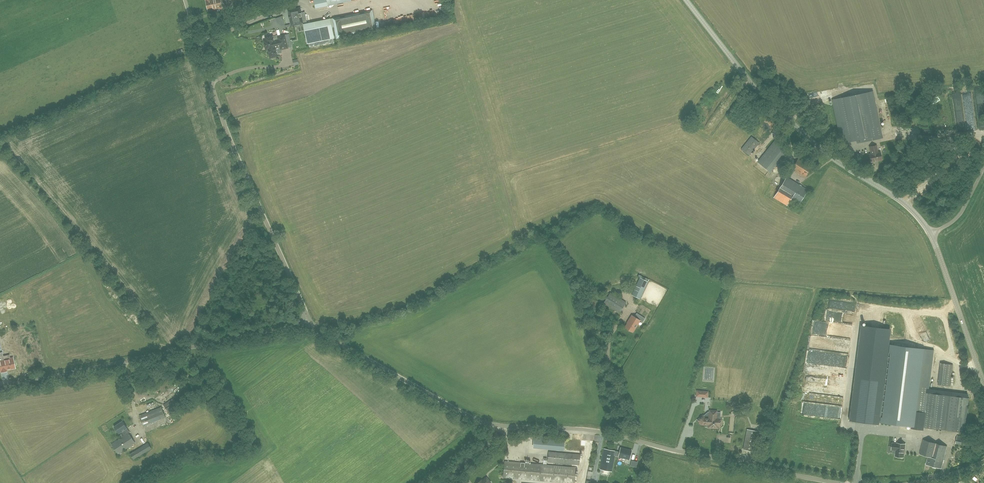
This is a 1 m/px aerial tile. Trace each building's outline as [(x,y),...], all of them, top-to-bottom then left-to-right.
[(208,11),(223,8),(221,0),(206,0),(208,11)] [(351,1),(351,0),(314,0),(316,9),(351,1)] [(303,23),(300,8),(288,11),(291,26),(303,23)] [(333,18),(337,38),(376,30),(372,10),(333,18)] [(330,19),(303,24),(307,44),(334,39),(330,19)] [(278,57),(276,48),(280,47),(280,50),(288,48),(285,35),(277,37),(278,40),(274,41),(273,35),(263,37),(266,50),(268,50),(270,58),(278,57)] [(857,143),(876,139),(874,128),(880,126),(873,91),(833,99),(841,143),(856,140),(857,143)] [(964,92),(968,125),(976,125),(972,92),(964,92)] [(742,149),(749,155),(759,143),(760,144),(771,131),(762,124),(742,149)] [(758,162),(770,172),(787,150),(775,141),(758,162)] [(881,160),(880,152),(878,153),(876,145),(869,147),(871,154),(869,155),(870,162),(881,160)] [(805,177),(812,166),(798,158),(792,169),(805,177)] [(798,204),(807,190),(801,186),(800,185),(799,185),(787,177),(774,197),(787,205),(790,199),(798,204)] [(640,299),(648,282),(640,278),(632,295),(640,299)] [(626,302),(610,293),(603,303),(619,313),(626,302)] [(644,318),(655,299),(647,295),(637,314),(644,318)] [(586,309),(593,311),(597,301),(590,299),(586,309)] [(640,320),(637,319),(632,316),(629,320),(629,321),(626,326),(633,331),(640,320)] [(878,424),(891,329),(861,325),(849,420),(878,424)] [(909,350),(905,385),(900,424),(912,426),(912,427),(911,427),(924,429),(924,427),(964,432),(968,398),(925,393),(929,364),(923,363),(924,352),(909,350)] [(0,359),(0,372),(5,371),(5,370),(15,368),(13,357),(3,359),(0,359)] [(941,363),(938,384),(950,386),(953,365),(941,363)] [(174,398),(163,405),(169,413),(179,406),(174,398)] [(161,407),(139,416),(144,426),(166,417),(161,407)] [(720,422),(720,419),(716,419),(717,411),(709,410),(709,415),(712,416),(711,427),(711,428),(718,428),(718,426),(719,426),(719,425),(720,425),(720,424),(721,424),(721,423),(720,423),(720,422)] [(712,416),(709,415),(709,418),(705,418),(703,415),(697,420),(701,425),(708,425),(708,428),(711,428),(711,427),(712,416)] [(130,432),(127,428),(122,421),(114,427),(119,434),(122,432),(125,436),(112,444),(118,454),(135,443),(129,433),(130,432)] [(754,452),(757,431),(747,429),(743,450),(754,452)] [(565,438),(534,435),(533,447),(564,450),(565,438)] [(968,446),(969,437),(957,435),(956,444),(968,446)] [(581,453),(581,442),(572,442),(572,440),(566,440),(566,446),(572,446),(572,453),(581,453)] [(942,468),(945,455),(948,446),(923,440),(920,454),(929,456),(926,464),(933,466),(933,467),(937,468),(937,467),(942,468)] [(134,459),(138,457),(152,449),(148,443),(130,453),(134,459)] [(891,449),(896,450),(895,456),(903,457),(905,444),(897,443),(892,443),(891,449)] [(611,471),(614,455),(629,459),(631,451),(621,448),(619,452),(615,451),(604,449),(600,468),(611,471)] [(549,452),(548,462),(579,465),(580,454),(564,453),(549,452)] [(576,468),(504,462),(503,478),(565,482),(574,482),(576,468)]
